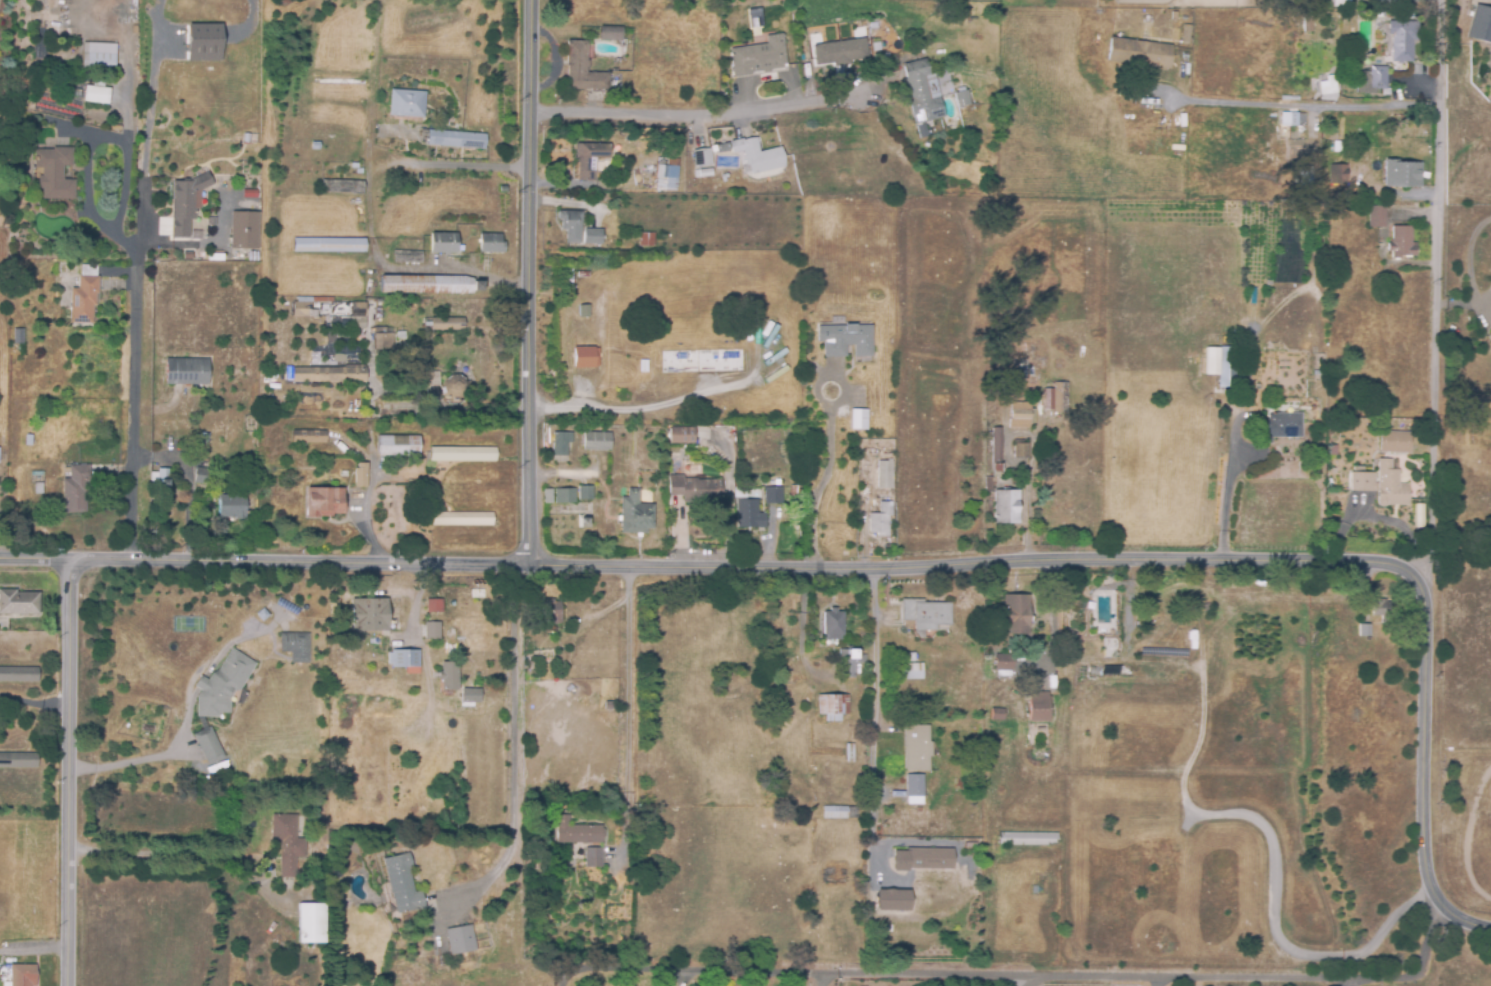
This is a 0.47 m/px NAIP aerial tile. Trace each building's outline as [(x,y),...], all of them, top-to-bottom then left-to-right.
[(1473,4),(1465,37),(1490,43),(1490,8),(1473,4)] [(761,27),(760,8),(747,8),(748,27),(761,27)] [(1311,33),(1302,33),(1302,16),(1312,16),(1311,33)] [(1338,30),(1328,29),(1329,16),(1339,17),(1338,30)] [(1410,61),(1383,60),(1384,40),(1391,40),(1391,23),(1417,24),(1416,41),(1411,41),(1410,61)] [(185,26),(216,25),(217,59),(185,60),(185,26)] [(1187,46),(1179,45),(1182,25),(1189,26),(1187,46)] [(600,42),(599,29),(619,28),(620,41),(600,42)] [(761,88),(758,72),(734,76),(729,50),(765,43),(764,37),(780,34),(786,67),(774,69),(777,85),(761,88)] [(1146,73),(1129,71),(1129,65),(1107,62),(1109,37),(1170,45),(1167,69),(1147,66),(1146,73)] [(832,69),(832,65),(815,67),(812,45),(864,38),(866,59),(849,62),(849,66),(832,69)] [(608,90),(565,89),(566,42),(587,43),(586,72),(608,73),(608,90)] [(114,74),(80,72),(82,43),(115,45),(114,74)] [(913,116),(900,66),(923,60),(928,76),(924,77),(930,100),(936,98),(939,109),(913,116)] [(1375,94),(1354,93),(1355,72),(1369,73),(1369,67),(1385,67),(1385,91),(1376,90),(1375,94)] [(1336,93),(1334,78),(1318,79),(1320,95),(1336,93)] [(107,105),(83,102),(85,86),(109,89),(107,105)] [(427,90),(424,118),(389,114),(392,87),(427,90)] [(957,109),(954,92),(965,90),(968,107),(957,109)] [(483,149),(426,145),(427,130),(484,134),(483,149)] [(751,176),(748,165),(745,166),(739,142),(755,138),(758,153),(779,148),(784,168),(751,176)] [(597,183),(580,183),(580,172),(575,172),(575,144),(600,144),(600,151),(604,151),(604,159),(591,159),(591,171),(597,171),(597,183)] [(74,201),(41,200),(41,190),(37,190),(37,176),(41,176),(41,169),(34,169),(34,150),(52,150),(52,147),(72,147),(72,166),(62,166),(62,181),(74,181),(74,201)] [(716,156),(715,149),(727,147),(729,154),(716,156)] [(698,179),(692,177),(694,168),(691,152),(709,150),(711,168),(702,169),(698,179)] [(675,192),(654,190),(657,158),(678,160),(675,192)] [(1407,186),(1396,186),(1396,185),(1385,185),(1385,158),(1398,158),(1398,161),(1423,161),(1423,185),(1407,184),(1407,186)] [(1329,192),(1328,165),(1346,165),(1347,191),(1329,192)] [(189,222),(189,241),(172,241),(172,184),(207,173),(212,187),(200,191),(200,211),(195,211),(195,222),(189,222)] [(322,178),(360,178),(360,191),(322,191),(322,178)] [(1383,228),(1366,228),(1367,206),(1383,206),(1383,228)] [(567,243),(566,231),(560,231),(559,213),(580,211),(582,242),(567,243)] [(256,250),(229,250),(230,213),(257,213),(256,250)] [(1399,260),(1390,260),(1386,250),(1386,241),(1389,241),(1391,226),(1411,227),(1409,244),(1416,245),(1415,258),(1399,256),(1399,260)] [(599,244),(584,243),(584,229),(600,229),(599,244)] [(653,245),(653,232),(638,233),(639,245),(653,245)] [(456,253),(430,253),(430,234),(456,234),(456,253)] [(479,254),(479,234),(499,234),(499,243),(503,243),(503,254),(479,254)] [(363,253),(293,253),(293,240),(363,240),(363,253)] [(421,264),(392,263),(392,251),(421,252),(421,264)] [(255,263),(236,263),(236,256),(247,257),(247,253),(255,253),(255,263)] [(223,256),(223,264),(206,264),(206,256),(223,256)] [(92,325),(70,325),(70,289),(78,289),(78,277),(80,277),(80,264),(96,265),(96,277),(98,277),(98,295),(95,295),(95,307),(93,307),(92,325)] [(380,294),(380,276),(482,275),(483,293),(380,294)] [(609,291),(604,316),(599,315),(605,290),(609,291)] [(350,330),(350,317),(293,318),(292,303),(311,303),(311,298),(332,298),(332,304),(363,304),(364,330),(350,330)] [(590,306),(590,317),(580,318),(580,306),(590,306)] [(429,331),(429,318),(464,318),(464,331),(429,331)] [(609,321),(603,345),(598,344),(604,319),(609,321)] [(871,358),(853,358),(853,346),(846,346),(846,358),(822,358),(822,343),(816,343),(816,326),(871,326),(871,358)] [(393,351),(372,351),(372,328),(386,328),(386,334),(393,334),(393,351)] [(14,346),(13,330),(23,329),(24,345),(14,346)] [(395,340),(395,332),(405,332),(405,340),(395,340)] [(1033,378),(1016,377),(1018,345),(1034,346),(1033,378)] [(573,346),(591,346),(592,367),(573,367),(573,346)] [(1237,396),(1213,394),(1214,387),(1217,388),(1218,381),(1208,380),(1211,347),(1245,350),(1242,382),(1238,382),(1237,396)] [(608,350),(604,377),(598,376),(602,349),(608,350)] [(640,358),(648,358),(648,371),(640,371),(640,358)] [(207,386),(164,385),(164,359),(208,360),(207,386)] [(365,383),(292,383),(292,368),(365,368),(365,383)] [(456,399),(453,399),(449,398),(446,396),(443,393),(441,390),(441,386),(441,382),(442,379),(444,375),(447,373),(451,372),(455,371),(458,372),(462,373),(465,376),(467,379),(468,382),(468,385),(467,390),(466,393),(463,396),(460,398),(456,399)] [(417,388),(417,373),(438,372),(439,387),(417,388)] [(1053,413),(1052,382),(1067,382),(1068,413),(1053,413)] [(1255,445),(1255,419),(1263,419),(1262,400),(1275,400),(1275,413),(1299,413),(1300,438),(1269,439),(1270,445),(1255,445)] [(1034,429),(1008,429),(1008,403),(1030,403),(1030,409),(1035,409),(1034,429)] [(865,429),(866,409),(850,409),(849,429),(865,429)] [(668,444),(667,428),(691,427),(692,444),(668,444)] [(999,478),(991,478),(991,439),(985,439),(985,432),(991,432),(991,428),(999,428),(999,478)] [(325,445),(290,444),(291,430),(325,431),(325,445)] [(1408,455),(1378,453),(1379,431),(1409,434),(1408,455)] [(610,452),(581,451),(581,441),(579,441),(579,432),(611,433),(610,452)] [(566,457),(551,457),(551,433),(573,433),(573,444),(567,444),(566,457)] [(209,445),(200,444),(200,434),(209,434),(209,445)] [(419,457),(376,457),(376,436),(419,436),(419,457)] [(663,452),(655,452),(655,436),(663,436),(663,452)] [(1026,459),(1011,458),(1013,438),(1023,438),(1022,443),(1027,443),(1026,459)] [(868,447),(858,447),(858,439),(868,440),(868,447)] [(496,462),(429,462),(429,448),(496,448),(496,462)] [(1329,472),(1329,454),(1338,455),(1338,468),(1329,472)] [(1407,506),(1376,505),(1376,460),(1395,460),(1395,470),(1398,470),(1398,484),(1408,484),(1407,506)] [(890,489),(875,489),(875,462),(891,462),(890,489)] [(366,489),(354,489),(354,469),(356,469),(356,464),(366,464),(366,489)] [(64,514),(62,480),(69,479),(68,466),(89,465),(90,483),(87,483),(88,495),(85,495),(86,513),(64,514)] [(229,475),(221,475),(221,465),(229,466),(229,475)] [(1363,493),(1350,493),(1352,467),(1364,468),(1363,493)] [(209,487),(193,485),(196,468),(211,471),(209,487)] [(168,489),(149,489),(149,472),(157,472),(157,469),(168,469),(168,489)] [(338,479),(338,471),(347,471),(347,478),(338,479)] [(715,503),(681,502),(681,497),(668,497),(668,475),(683,475),(683,479),(720,479),(720,498),(715,498),(715,503)] [(867,505),(859,505),(859,480),(867,480),(867,505)] [(34,495),(34,484),(42,484),(42,495),(34,495)] [(577,500),(577,487),(592,486),(592,500),(577,500)] [(790,502),(790,505),(763,504),(764,487),(782,487),(782,488),(789,488),(789,490),(802,490),(801,502),(790,502)] [(318,521),(304,520),(305,488),(344,489),(343,515),(331,514),(331,518),(318,518),(318,521)] [(543,517),(542,490),(552,489),(552,503),(554,503),(554,489),(575,488),(575,503),(593,503),(593,514),(543,517)] [(736,529),(736,501),(734,501),(733,488),(746,488),(746,500),(758,500),(759,514),(766,514),(766,528),(736,529)] [(645,534),(619,533),(620,498),(625,498),(625,489),(639,489),(638,504),(653,504),(652,531),(645,530),(645,534)] [(993,525),(993,491),(1017,491),(1018,524),(993,525)] [(245,520),(218,518),(220,495),(246,496),(245,520)] [(888,537),(875,537),(875,534),(867,534),(867,513),(877,513),(877,501),(892,501),(892,517),(888,517),(888,537)] [(492,526),(429,526),(429,513),(492,513),(492,526)] [(578,529),(577,519),(587,519),(587,529),(578,529)] [(38,616),(0,616),(0,590),(15,590),(15,593),(38,594),(38,616)] [(1028,635),(1001,635),(1001,595),(1028,595),(1028,635)] [(387,633),(347,631),(348,598),(388,599),(387,633)] [(423,613),(422,599),(441,599),(442,613),(423,613)] [(935,632),(912,632),(912,626),(900,626),(900,599),(951,599),(951,627),(935,627),(935,632)] [(1390,617),(1370,617),(1370,599),(1385,600),(1385,602),(1391,602),(1390,617)] [(550,625),(550,621),(537,621),(537,603),(544,603),(544,600),(554,600),(554,602),(561,602),(561,625),(550,625)] [(260,623),(254,615),(263,608),(269,616),(260,623)] [(821,641),(821,612),(829,612),(829,608),(836,608),(836,612),(842,612),(842,640),(821,641)] [(423,641),(423,625),(437,625),(437,641),(423,641)] [(1356,638),(1356,625),(1370,625),(1370,637),(1356,638)] [(457,683),(441,683),(442,629),(457,629),(457,683)] [(279,632),(309,632),(309,662),(290,662),(290,651),(279,651),(279,632)] [(217,669),(231,647),(256,663),(239,690),(234,690),(230,697),(229,712),(219,711),(218,716),(196,715),(197,696),(201,689),(194,685),(200,674),(208,678),(211,673),(217,669)] [(858,655),(866,655),(866,664),(856,664),(855,678),(841,678),(842,659),(838,659),(839,649),(858,650),(858,655)] [(419,675),(404,675),(404,668),(387,668),(387,653),(391,653),(391,651),(419,651),(419,675)] [(1011,671),(993,672),(993,654),(1011,654),(1011,671)] [(889,681),(889,664),(923,663),(923,680),(889,681)] [(37,683),(0,683),(0,668),(37,668),(37,683)] [(495,703),(462,702),(462,690),(467,690),(467,683),(471,683),(472,674),(486,674),(486,683),(495,683),(495,703)] [(1027,723),(1026,693),(1047,692),(1048,722),(1027,723)] [(824,723),(824,715),(816,715),(816,696),(847,696),(848,715),(841,715),(841,723),(824,723)] [(990,721),(990,709),(1003,708),(1003,721),(990,721)] [(928,772),(903,772),(903,725),(929,725),(928,742),(931,742),(930,757),(928,757),(928,772)] [(207,766),(192,736),(209,727),(224,758),(207,766)] [(845,764),(844,745),(853,744),(853,763),(845,764)] [(36,769),(0,769),(0,753),(36,753),(36,769)] [(922,801),(904,800),(905,775),(923,775),(922,801)] [(859,819),(821,818),(821,806),(859,807),(859,819)] [(295,879),(278,878),(279,843),(270,843),(271,815),(296,816),(296,839),(304,839),(304,858),(295,858),(295,879)] [(555,845),(555,815),(569,815),(569,826),(601,825),(601,844),(555,845)] [(1057,846),(997,846),(998,833),(1057,834),(1057,846)] [(601,868),(584,868),(584,848),(601,848),(601,868)] [(953,870),(906,871),(906,869),(889,869),(888,850),(906,850),(906,849),(953,848),(953,870)] [(395,915),(383,859),(409,853),(412,868),(409,869),(414,892),(420,891),(424,908),(395,915)] [(875,889),(875,910),(908,910),(909,890),(875,889)] [(297,944),(297,904),(324,904),(324,944),(297,944)] [(449,956),(444,930),(471,925),(476,951),(449,956)] [(34,966),(34,985),(8,985),(9,965),(34,966)]
